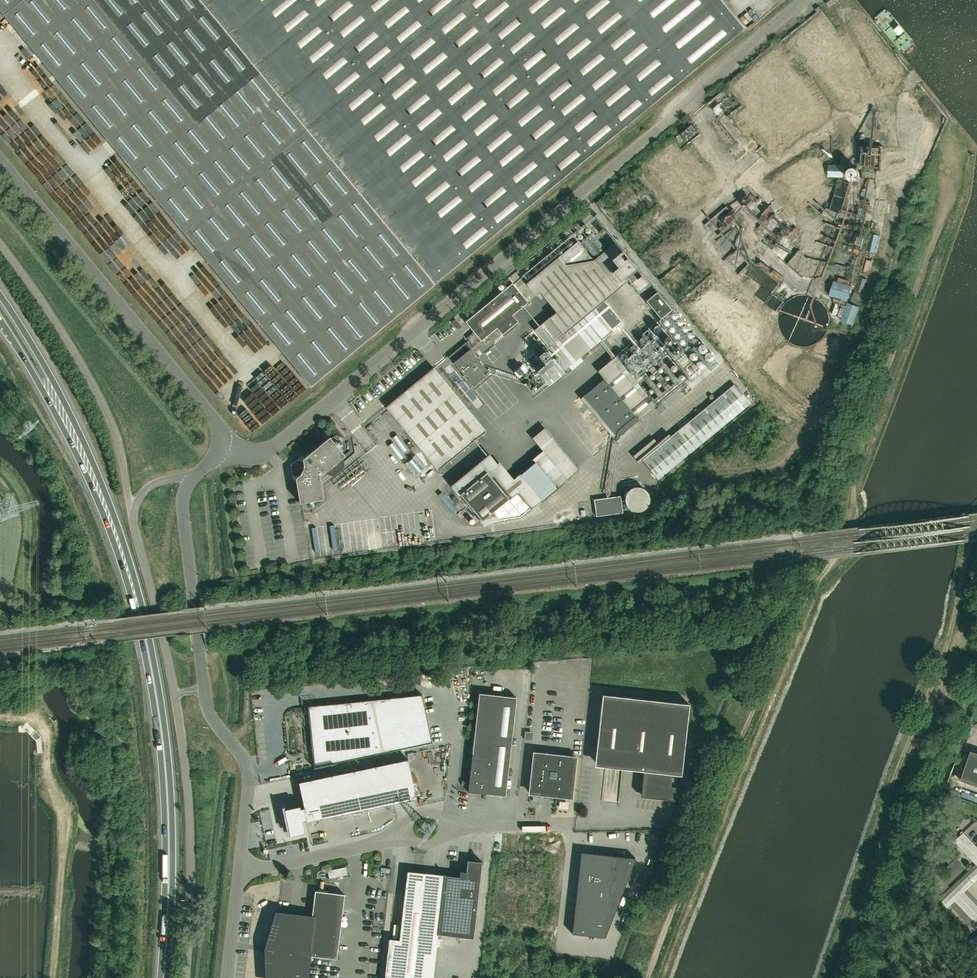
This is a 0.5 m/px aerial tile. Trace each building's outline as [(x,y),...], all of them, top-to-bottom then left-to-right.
[(310,386),(682,79),(617,0),(0,0),(0,10),(310,386)] [(708,103),(718,115),(733,102),(724,90),(708,103)] [(691,124),(681,132),(686,138),(696,130),(691,124)] [(683,140),(678,134),(675,138),(679,143),(683,140)] [(866,144),(864,178),(879,179),(879,169),(883,169),(884,145),(866,144)] [(845,165),(829,165),(829,177),(845,177),(845,165)] [(800,227),(792,235),(797,240),(805,232),(800,227)] [(597,233),(587,238),(594,250),(604,245),(597,233)] [(867,250),(874,252),(878,234),(871,233),(867,250)] [(578,274),(593,262),(578,244),(564,256),(578,274)] [(650,281),(648,282),(622,251),(612,260),(619,267),(612,273),(619,282),(626,276),(629,280),(638,291),(640,289),(648,298),(646,300),(660,317),(670,308),(656,292),(658,291),(650,281)] [(526,273),(530,279),(542,270),(538,264),(526,273)] [(855,290),(863,292),(867,280),(859,277),(855,290)] [(847,301),(851,288),(833,282),(829,296),(847,301)] [(528,302),(512,283),(465,321),(474,332),(481,340),(497,328),(502,334),(518,321),(512,315),(528,302)] [(853,290),(850,302),(847,301),(840,319),(852,323),(859,305),(858,305),(861,292),(853,290)] [(809,295),(802,295),(798,295),(794,297),(789,300),(784,304),(781,308),(779,314),(778,320),(778,326),(781,332),(784,337),(788,341),(793,344),(798,345),(803,346),(807,346),(812,345),(817,342),(821,339),(824,335),(827,330),(829,325),(829,320),(829,315),(827,310),(824,305),(821,301),(815,297),(809,295)] [(604,300),(580,319),(576,314),(566,323),(587,349),(621,321),(604,300)] [(716,357),(674,306),(647,329),(689,379),(716,357)] [(456,319),(452,322),(458,330),(462,327),(456,319)] [(481,340),(474,332),(467,338),(468,339),(473,346),(474,347),(481,340)] [(472,347),(467,341),(449,356),(473,386),(489,373),(472,352),(483,343),(481,340),(474,347),(473,346),(470,349),(472,347)] [(538,370),(539,371),(524,384),(533,394),(548,382),(561,371),(561,370),(565,367),(556,356),(538,370)] [(656,405),(615,356),(598,371),(604,378),(581,398),(615,440),(656,405)] [(388,407),(439,469),(486,431),(468,410),(434,368),(388,407)] [(531,375),(528,371),(519,378),(523,382),(531,375)] [(659,480),(750,403),(735,384),(643,461),(659,480)] [(660,413),(666,408),(662,404),(657,409),(660,413)] [(518,482),(536,506),(583,472),(550,427),(537,437),(549,453),(515,478),(495,452),(485,459),(499,478),(498,479),(506,491),(518,482)] [(319,476),(324,472),(333,476),(344,467),(342,457),(345,455),(329,437),(302,459),(303,465),(302,464),(297,468),(298,473),(300,474),(295,478),(299,503),(323,499),(319,476)] [(482,520),(508,498),(486,472),(460,494),(482,520)] [(597,516),(623,513),(620,496),(594,500),(597,516)] [(468,792),(505,796),(516,697),(479,693),(468,792)] [(422,694),(308,706),(315,767),(432,742),(422,694)] [(599,723),(595,762),(636,766),(636,770),(644,771),(641,797),(674,800),(677,775),(681,775),(689,704),(602,694),(599,723)] [(971,750),(961,780),(976,786),(976,753),(971,750)] [(553,795),(570,797),(575,756),(535,752),(530,792),(548,794),(552,797),(553,795)] [(408,759),(299,782),(304,807),(299,808),(299,806),(284,809),(290,835),(304,832),(302,820),(307,819),(307,821),(416,798),(408,759)] [(976,860),(976,845),(964,831),(955,840),(975,862),(976,860)] [(581,852),(572,928),(572,933),(605,937),(636,858),(581,852)] [(407,871),(399,940),(389,939),(385,977),(433,977),(438,935),(474,939),(482,862),(467,860),(466,872),(461,871),(460,877),(407,871)] [(942,900),(948,906),(955,899),(976,921),(976,904),(964,891),(976,879),(976,868),(942,900)] [(270,977),(307,977),(310,955),(337,959),(345,894),(315,891),(312,916),(280,913),(273,937),(272,938),(270,961),(270,962),(270,977)] [(968,942),(976,955),(976,936),(968,942)] [(368,971),(371,956),(361,954),(357,969),(368,971)] [(483,964),(473,963),(472,977),(483,977),(483,964)]
